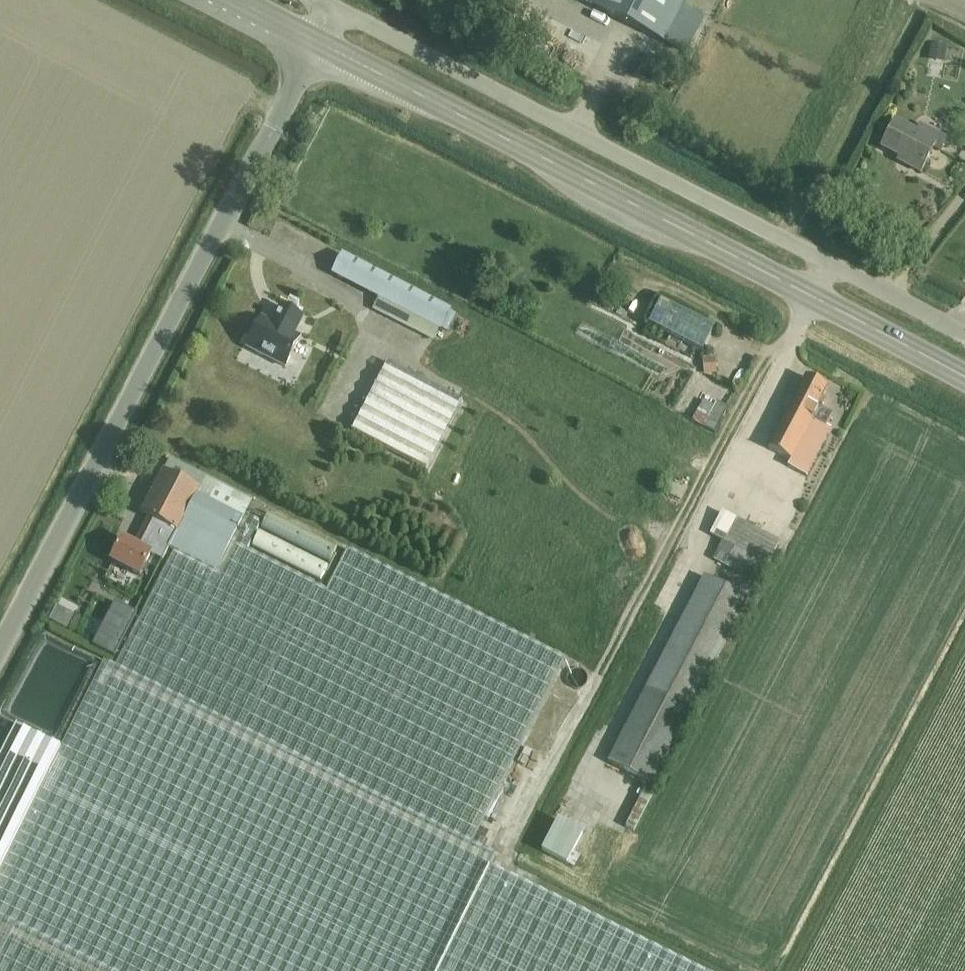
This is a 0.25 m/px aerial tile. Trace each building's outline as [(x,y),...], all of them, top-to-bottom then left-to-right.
[(591,7),(663,43),(685,0),(595,0),(591,7)] [(931,43),(929,59),(944,61),(946,45),(931,43)] [(941,150),(947,139),(920,125),(917,132),(895,121),(882,148),(907,161),(905,165),(921,173),(934,147),(941,150)] [(440,332),(451,310),(342,254),(331,275),(379,300),(374,310),(388,317),(393,307),(440,332)] [(662,302),(650,323),(696,348),(708,326),(662,302)] [(247,348),(285,367),(300,339),(294,335),(303,318),(281,307),(272,324),(262,319),(247,348)] [(715,357),(703,358),(705,374),(717,373),(715,357)] [(458,400),(385,361),(348,429),(422,468),(458,400)] [(817,407),(827,388),(806,377),(769,448),(791,460),(788,466),(807,476),(831,428),(827,426),(832,415),(817,407)] [(703,401),(692,421),(715,433),(727,408),(716,402),(714,407),(703,401)] [(490,870),(497,855),(476,844),(473,842),(565,659),(347,549),(326,590),(246,550),(260,523),(245,516),(252,501),(195,473),(170,460),(164,472),(141,515),(149,519),(135,546),(123,540),(111,561),(140,576),(151,554),(145,551),(152,539),(173,550),(174,550),(136,625),(118,661),(115,666),(102,660),(59,748),(30,808),(0,870),(0,970),(695,970),(490,870)] [(666,494),(680,501),(685,490),(671,483),(666,494)] [(768,565),(779,544),(723,513),(712,535),(768,565)] [(261,530),(328,564),(336,548),(269,514),(261,530)] [(252,547),(320,581),(327,567),(259,533),(252,547)] [(653,785),(749,600),(706,577),(610,763),(653,785)] [(115,604),(94,647),(115,658),(137,615),(115,604)] [(0,760),(0,870),(30,808),(59,748),(16,727),(0,760)] [(558,820),(542,851),(567,864),(583,833),(558,820)]
